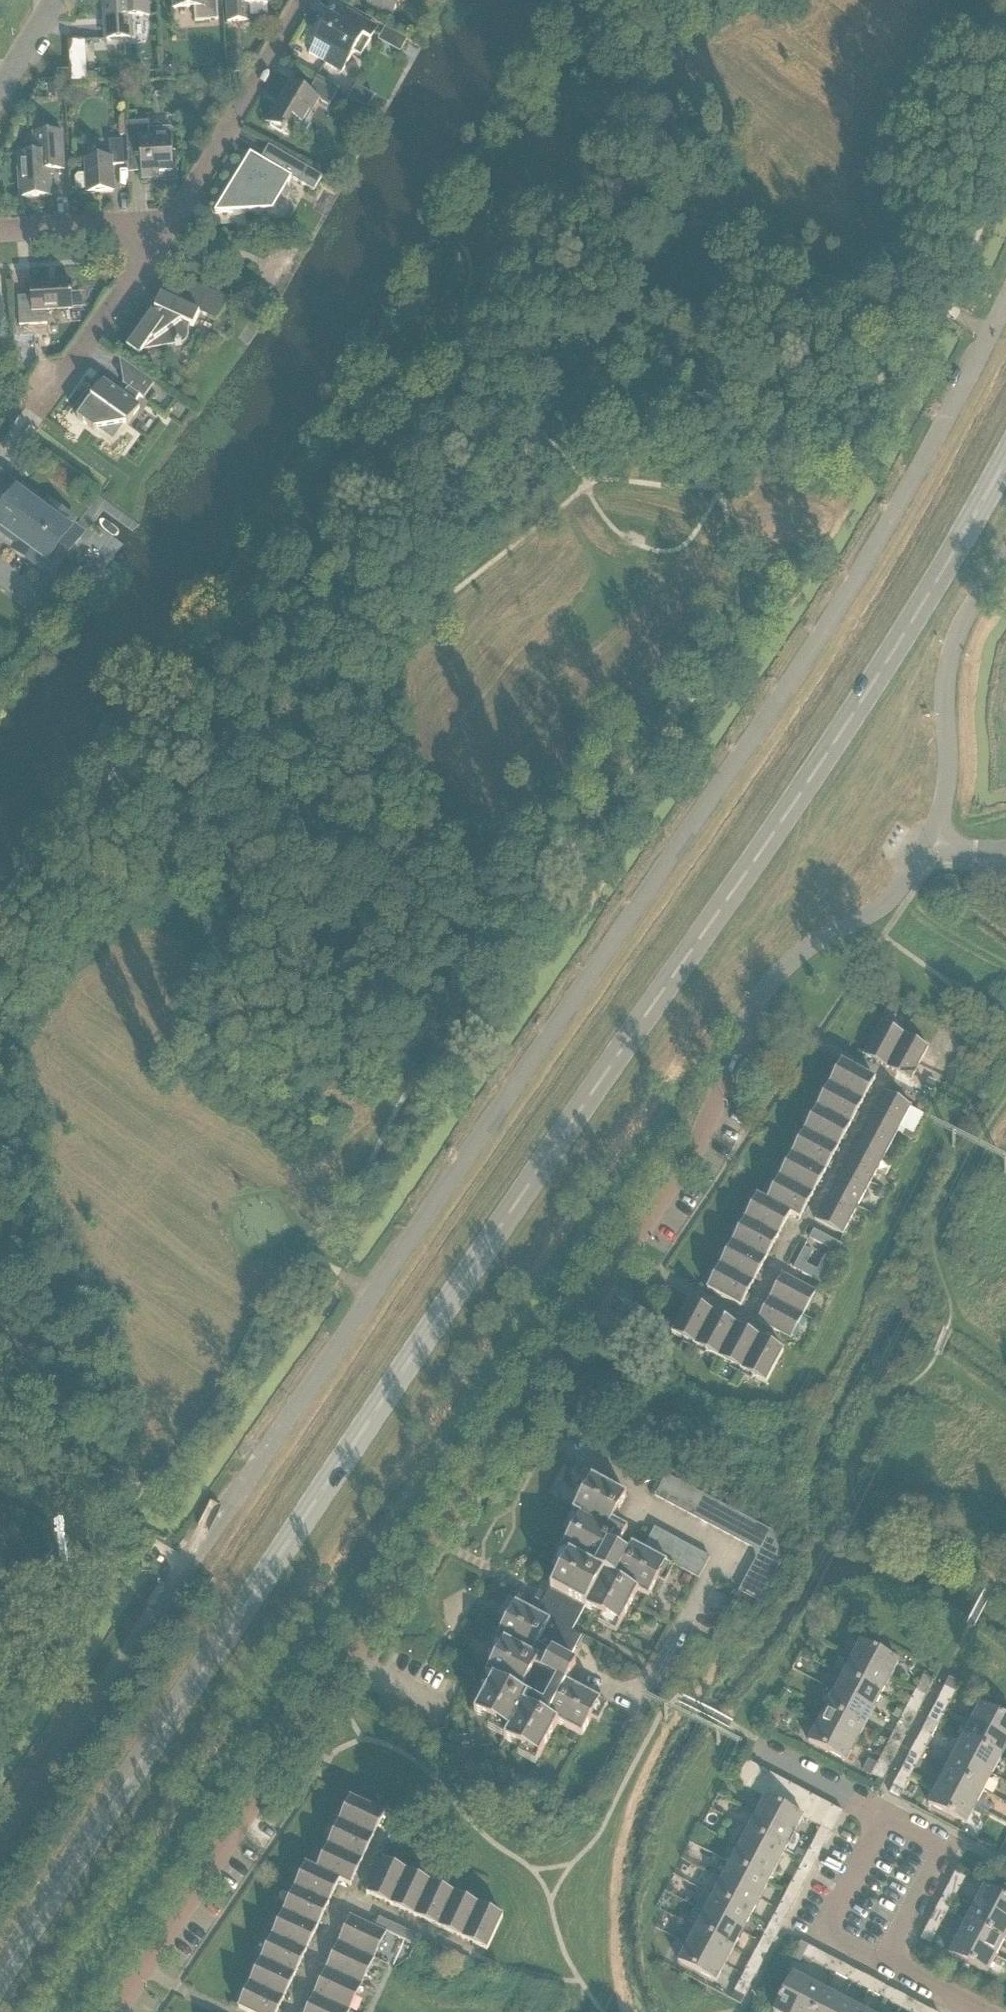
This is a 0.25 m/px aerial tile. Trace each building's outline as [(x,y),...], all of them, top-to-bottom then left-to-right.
[(131,38),(129,17),(149,16),(149,0),(104,0),(107,40),(131,38)] [(174,8),(194,7),(195,21),(218,20),(217,0),(173,0),(174,8)] [(249,20),(248,5),(268,3),(267,0),(227,0),(228,22),(249,20)] [(365,6),(389,20),(396,7),(384,0),(385,0),(368,0),(365,6)] [(373,25),(347,11),(341,22),(330,16),(308,54),(341,73),(353,52),(361,57),(371,40),(366,37),(373,25)] [(85,41),(69,42),(71,82),(87,81),(85,41)] [(178,70),(177,65),(173,61),(172,61),(167,61),(163,66),(163,72),(168,76),(174,75),(178,70)] [(243,73),(242,61),(229,62),(231,74),(243,73)] [(57,83),(69,82),(69,70),(57,71),(57,83)] [(329,106),(337,93),(315,80),(308,93),(291,84),(268,123),(283,132),(282,133),(285,135),(286,134),(295,139),(317,100),(329,106)] [(61,84),(45,85),(46,95),(62,94),(61,84)] [(375,96),(356,85),(349,98),(367,109),(375,96)] [(149,128),(148,122),(126,123),(128,162),(141,161),(142,178),(173,176),(172,172),(178,171),(178,170),(172,170),(170,127),(149,128)] [(20,197),(52,196),(50,170),(64,169),(62,133),(33,134),(35,154),(18,155),(20,197)] [(113,192),(111,165),(124,165),(122,140),(109,141),(110,158),(86,159),(87,174),(78,174),(75,178),(76,187),(79,190),(88,190),(88,193),(80,193),(80,194),(113,192)] [(280,170),(250,153),(215,214),(264,211),(270,207),(276,202),(280,196),(288,183),(291,178),(314,191),(322,176),(288,157),(280,170)] [(216,320),(229,300),(188,281),(178,303),(161,295),(157,303),(152,301),(138,332),(127,348),(133,352),(182,345),(182,344),(185,342),(187,339),(188,336),(188,332),(189,329),(190,325),(193,327),(199,313),(216,320)] [(19,326),(47,324),(46,310),(72,309),(71,282),(31,285),(32,296),(18,297),(19,326)] [(21,351),(37,351),(37,333),(20,334),(21,351)] [(144,399),(155,383),(120,358),(119,359),(133,369),(122,384),(128,387),(122,395),(103,381),(77,418),(94,430),(96,427),(124,422),(128,424),(140,407),(134,403),(140,396),(144,399)] [(0,471),(0,535),(13,545),(10,550),(39,571),(42,566),(55,576),(85,533),(74,525),(77,520),(47,498),(44,503),(0,471)] [(887,1067),(905,1035),(881,1022),(863,1055),(887,1067)] [(905,1035),(887,1067),(911,1080),(928,1047),(905,1035)] [(800,1219),(875,1079),(842,1061),(767,1201),(758,1196),(707,1291),(739,1308),(790,1214),(800,1219)] [(870,1118),(897,1132),(911,1106),(884,1091),(870,1118)] [(884,1158),(897,1132),(870,1118),(856,1143),(884,1158)] [(870,1183),(884,1158),(856,1143),(843,1168),(870,1183)] [(856,1209),(870,1183),(843,1168),(829,1194),(856,1209)] [(843,1235),(856,1209),(829,1194),(815,1220),(843,1235)] [(821,1283),(842,1245),(814,1229),(809,1238),(829,1248),(817,1270),(806,1264),(813,1252),(804,1247),(793,1268),(821,1283)] [(770,1297),(803,1315),(815,1291),(783,1273),(770,1297)] [(790,1339),(803,1315),(770,1297),(757,1321),(790,1339)] [(766,1384),(783,1351),(688,1300),(671,1332),(766,1384)] [(684,1480),(689,1471),(681,1467),(676,1475),(684,1480)] [(760,1602),(782,1561),(773,1532),(666,1475),(655,1496),(753,1549),(756,1559),(739,1591),(760,1602)] [(674,1565),(699,1578),(710,1557),(655,1527),(643,1549),(623,1538),(628,1530),(612,1522),(626,1495),(591,1477),(572,1512),(580,1516),(561,1550),(568,1554),(537,1613),(515,1601),(496,1636),(503,1640),(485,1675),(492,1678),(474,1713),(508,1731),(504,1739),(539,1758),(558,1724),(582,1737),(601,1701),(567,1683),(576,1666),(568,1662),(581,1637),(572,1632),(585,1607),(619,1626),(638,1591),(648,1597),(666,1562),(674,1566),(674,1565)] [(851,1659),(890,1679),(899,1662),(860,1642),(851,1659)] [(881,1695),(890,1679),(851,1659),(842,1675),(881,1695)] [(873,1712),(881,1695),(842,1675),(834,1692),(873,1712)] [(928,1692),(934,1680),(923,1675),(917,1686),(928,1692)] [(949,1678),(939,1697),(949,1703),(960,1683),(949,1678)] [(864,1728),(873,1712),(834,1692),(825,1708),(864,1728)] [(906,1708),(916,1714),(922,1703),(911,1697),(906,1708)] [(1005,1740),(1005,1718),(980,1704),(971,1721),(1005,1740)] [(856,1744),(864,1728),(825,1708),(817,1724),(856,1744)] [(910,1725),(916,1714),(906,1708),(900,1719),(910,1725)] [(927,1720),(938,1725),(943,1714),(933,1708),(927,1720)] [(932,1736),(938,1725),(927,1720),(921,1731),(932,1736)] [(1005,1748),(1005,1740),(971,1721),(962,1738),(1001,1758),(1005,1748)] [(847,1761),(856,1744),(817,1724),(808,1741),(847,1761)] [(889,1741),(899,1746),(905,1735),(894,1730),(889,1741)] [(992,1774),(1001,1758),(962,1738),(954,1754),(992,1774)] [(893,1757),(899,1746),(889,1741),(883,1752),(893,1757)] [(910,1752),(921,1758),(926,1747),(916,1741),(910,1752)] [(915,1769),(921,1758),(910,1752),(904,1763),(915,1769)] [(984,1791),(992,1774),(954,1754),(945,1770),(984,1791)] [(747,1787),(758,1766),(747,1761),(736,1782),(747,1787)] [(882,1780),(888,1769),(877,1763),(871,1774),(882,1780)] [(757,1793),(768,1772),(758,1766),(747,1787),(757,1793)] [(975,1807),(984,1791),(945,1770),(937,1787),(975,1807)] [(768,1799),(779,1777),(768,1772),(757,1793),(764,1797),(768,1799)] [(903,1791),(909,1780),(898,1774),(893,1785),(903,1791)] [(778,1804),(790,1783),(779,1777),(768,1799),(778,1804)] [(789,1810),(800,1789),(790,1783),(778,1804),(789,1810)] [(967,1824),(975,1807),(937,1787),(928,1804),(967,1824)] [(800,1816),(811,1794),(800,1789),(789,1810),(800,1816)] [(810,1821),(821,1800),(811,1794),(800,1816),(803,1818),(810,1821)] [(385,1813),(351,1797),(317,1869),(306,1863),(238,2008),(247,2011),(277,2011),(339,1880),(350,1886),(385,1813)] [(803,1818),(800,1816),(789,1810),(778,1804),(768,1799),(764,1797),(756,1814),(794,1834),(803,1818)] [(786,1851),(794,1834),(756,1814),(747,1830),(786,1851)] [(826,1843),(831,1832),(821,1827),(815,1838),(826,1843)] [(777,1867),(786,1851),(747,1830),(738,1846),(777,1867)] [(768,1883),(777,1867),(738,1846),(730,1863),(768,1883)] [(803,1860),(814,1866),(820,1855),(809,1849),(803,1860)] [(487,1950),(503,1916),(382,1860),(367,1893),(487,1950)] [(808,1877),(814,1866),(803,1860),(797,1871),(808,1877)] [(760,1899),(768,1883),(730,1863),(721,1879),(760,1899)] [(960,1888),(966,1877),(955,1872),(949,1883),(960,1888)] [(751,1916),(760,1899),(721,1879),(713,1895),(751,1916)] [(786,1893),(797,1898),(802,1887),(792,1882),(786,1893)] [(1005,1920),(1005,1899),(983,1887),(974,1904),(1005,1920)] [(713,1895),(704,1890),(695,1907),(704,1912),(704,1911),(743,1932),(751,1916),(713,1895)] [(791,1909),(797,1898),(786,1893),(780,1904),(791,1909)] [(938,1905),(948,1911),(954,1900),(943,1894),(938,1905)] [(1005,1937),(1005,1920),(974,1904),(966,1920),(1004,1940),(1005,1937)] [(942,1922),(948,1911),(938,1905),(932,1916),(942,1922)] [(734,1948),(743,1932),(704,1911),(704,1912),(695,1928),(734,1948)] [(769,1925),(779,1931),(785,1920),(775,1914),(769,1925)] [(386,1932),(375,1926),(351,1915),(339,1941),(374,1958),(386,1932)] [(375,1926),(386,1932),(386,1931),(415,1945),(419,1936),(379,1917),(375,1926)] [(996,1957),(1004,1940),(966,1920),(957,1936),(996,1957)] [(187,1923),(174,1946),(192,1957),(206,1935),(187,1923)] [(774,1942),(779,1931),(769,1925),(763,1936),(774,1942)] [(931,1944),(936,1933),(926,1927),(920,1938),(931,1944)] [(725,1965),(734,1948),(695,1928),(687,1944),(725,1965)] [(987,1974),(996,1957),(957,1936),(948,1953),(987,1974)] [(361,1984),(374,1958),(339,1941),(326,1968),(361,1984)] [(716,1981),(725,1965),(687,1944),(678,1961),(716,1981)] [(752,1958),(762,1963),(768,1952),(757,1947),(752,1958)] [(463,1968),(467,1959),(444,1948),(440,1956),(463,1968)] [(836,1973),(841,1963),(830,1957),(825,1967),(836,1973)] [(756,1974),(762,1963),(752,1958),(746,1969),(756,1974)] [(841,1963),(836,1973),(847,1979),(852,1968),(841,1963)] [(349,2010),(361,1984),(326,1968),(314,1994),(349,2010)] [(810,1982),(793,1973),(773,2011),(795,2011),(810,1982)] [(868,1990),(874,1980),(863,1974),(857,1985),(868,1990)] [(745,1997),(750,1985),(740,1980),(734,1991),(745,1997)] [(874,1980),(868,1990),(879,1996),(885,1985),(874,1980)] [(827,1991),(810,1982),(795,2011),(815,2011),(827,1991)] [(843,1999),(827,1991),(815,2011),(836,2011),(843,1999)] [(901,2007),(906,1997),(895,1991),(890,2002),(901,2007)] [(349,2010),(314,1994),(305,2011),(348,2011),(349,2010)] [(901,2007),(910,2011),(912,2011),(917,2002),(906,1997),(901,2007)] [(859,2008),(843,1999),(836,2011),(857,2011),(859,2008)]
